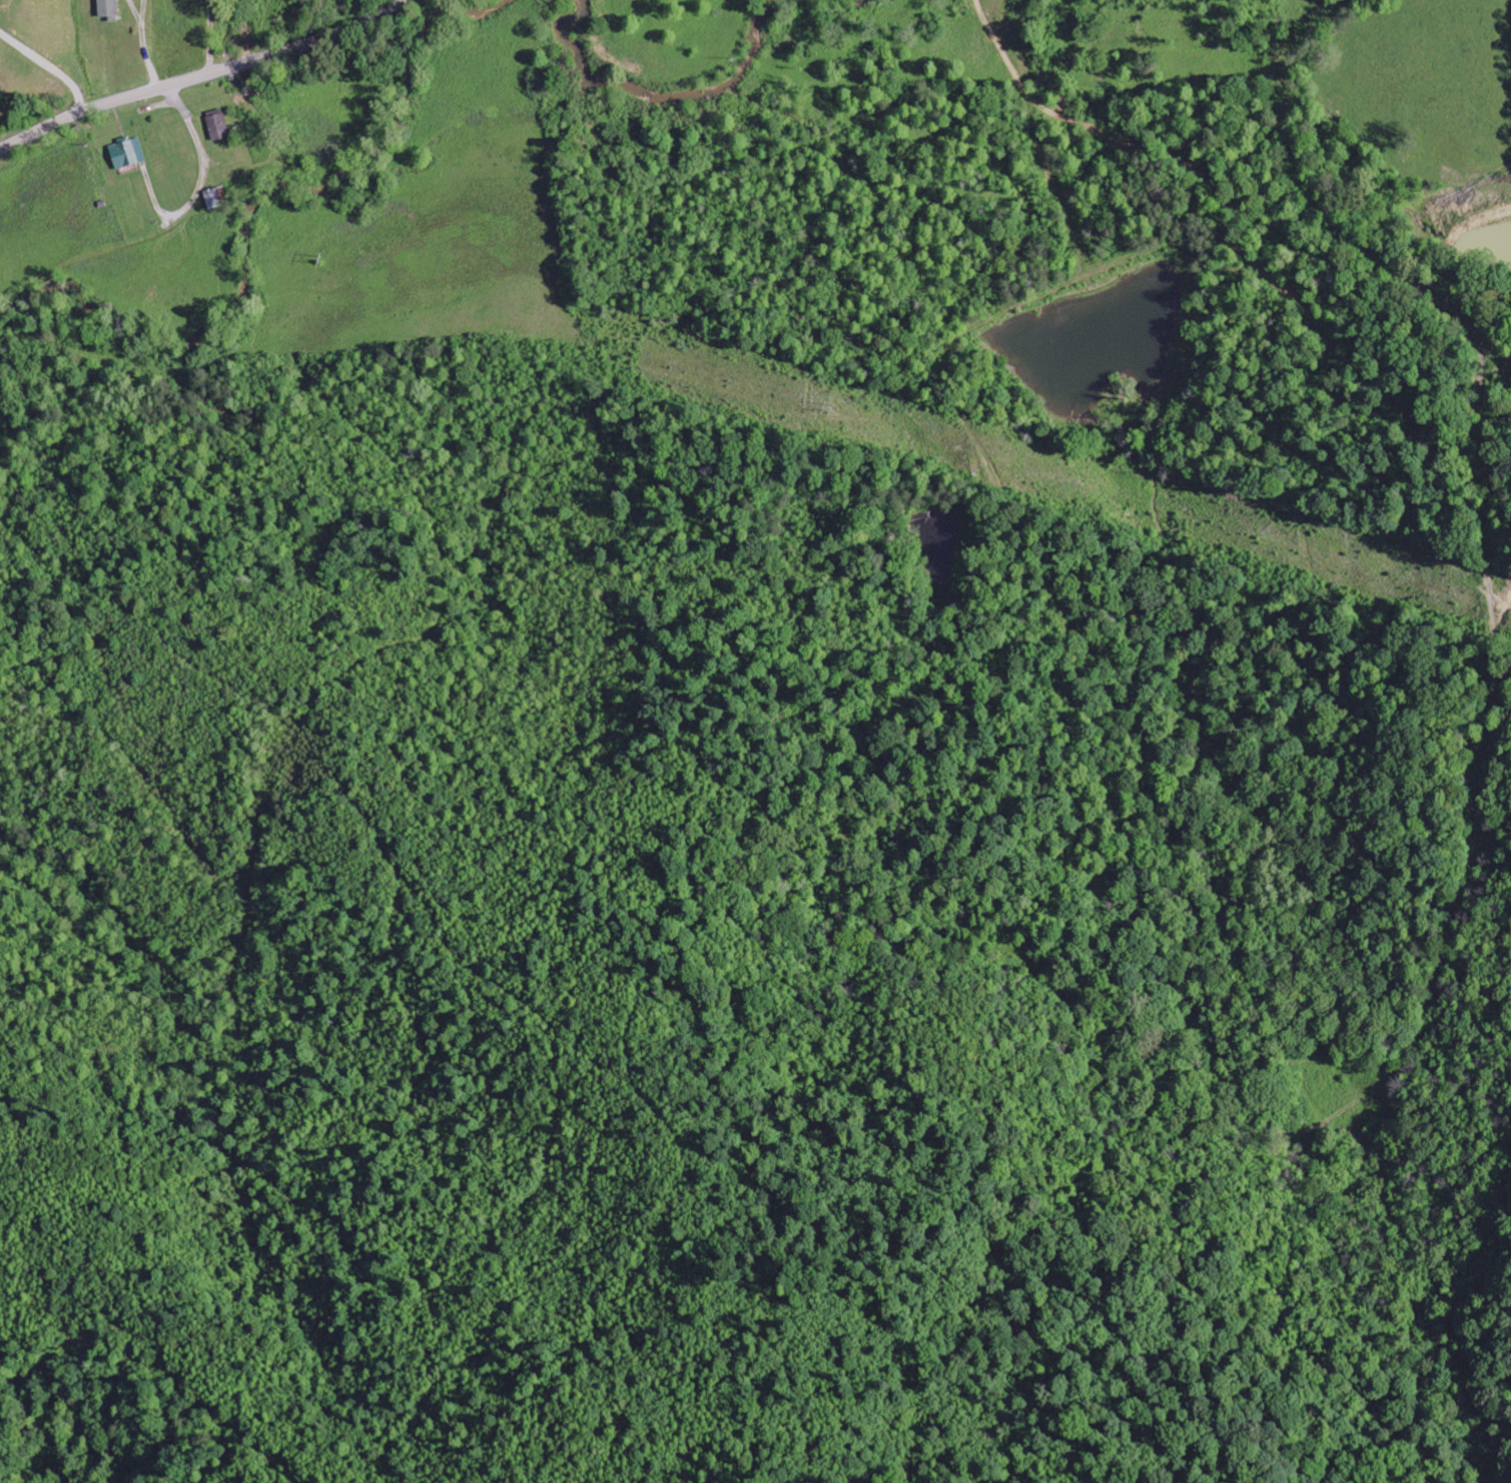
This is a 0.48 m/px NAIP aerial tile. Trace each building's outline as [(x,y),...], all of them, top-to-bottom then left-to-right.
[(97,19),(117,18),(117,0),(97,0),(97,19)] [(145,161),(138,138),(108,147),(115,171),(145,161)] [(208,211),(226,206),(221,188),(203,193),(208,211)]
